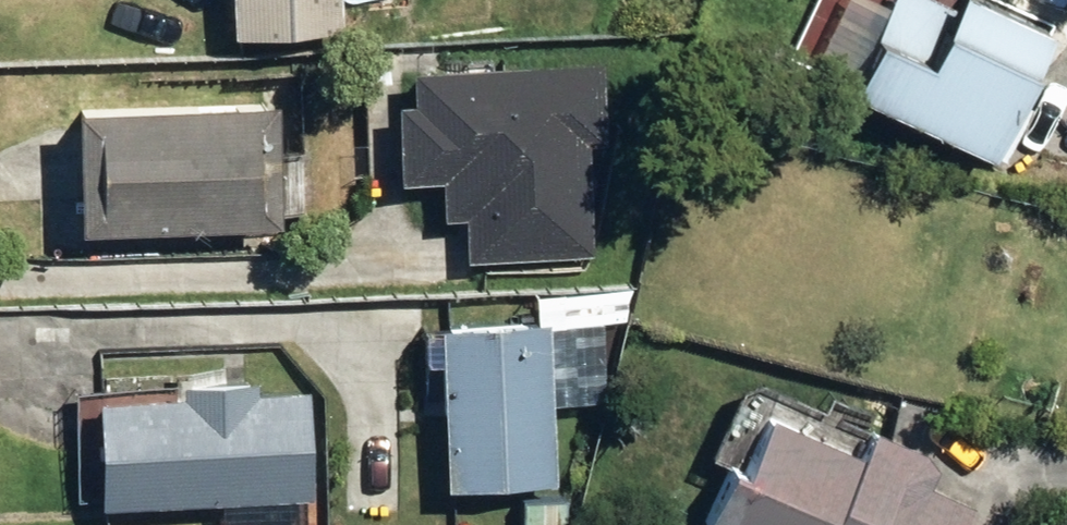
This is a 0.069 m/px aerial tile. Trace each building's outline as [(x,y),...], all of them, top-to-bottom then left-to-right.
[(243,32),(347,26),(346,0),(242,0),(243,32)] [(998,153),(1059,30),(999,0),(964,0),(961,7),(947,0),(904,0),(861,86),(998,153)] [(615,172),(608,65),(416,77),(418,107),(401,108),(406,188),(445,186),(448,224),(469,222),(472,268),(598,260),(593,173),(615,172)] [(82,103),(86,224),(284,216),(280,95),(82,103)] [(447,321),(452,483),(557,479),(551,318),(447,321)] [(99,395),(103,503),(316,492),(311,384),(265,387),(263,374),(188,377),(189,390),(99,395)] [(974,499),(926,475),(933,459),(921,442),(869,415),(857,442),(751,392),(696,505),(739,524),(961,524),(974,499)] [(523,496),(523,521),(560,521),(560,496),(523,496)]
